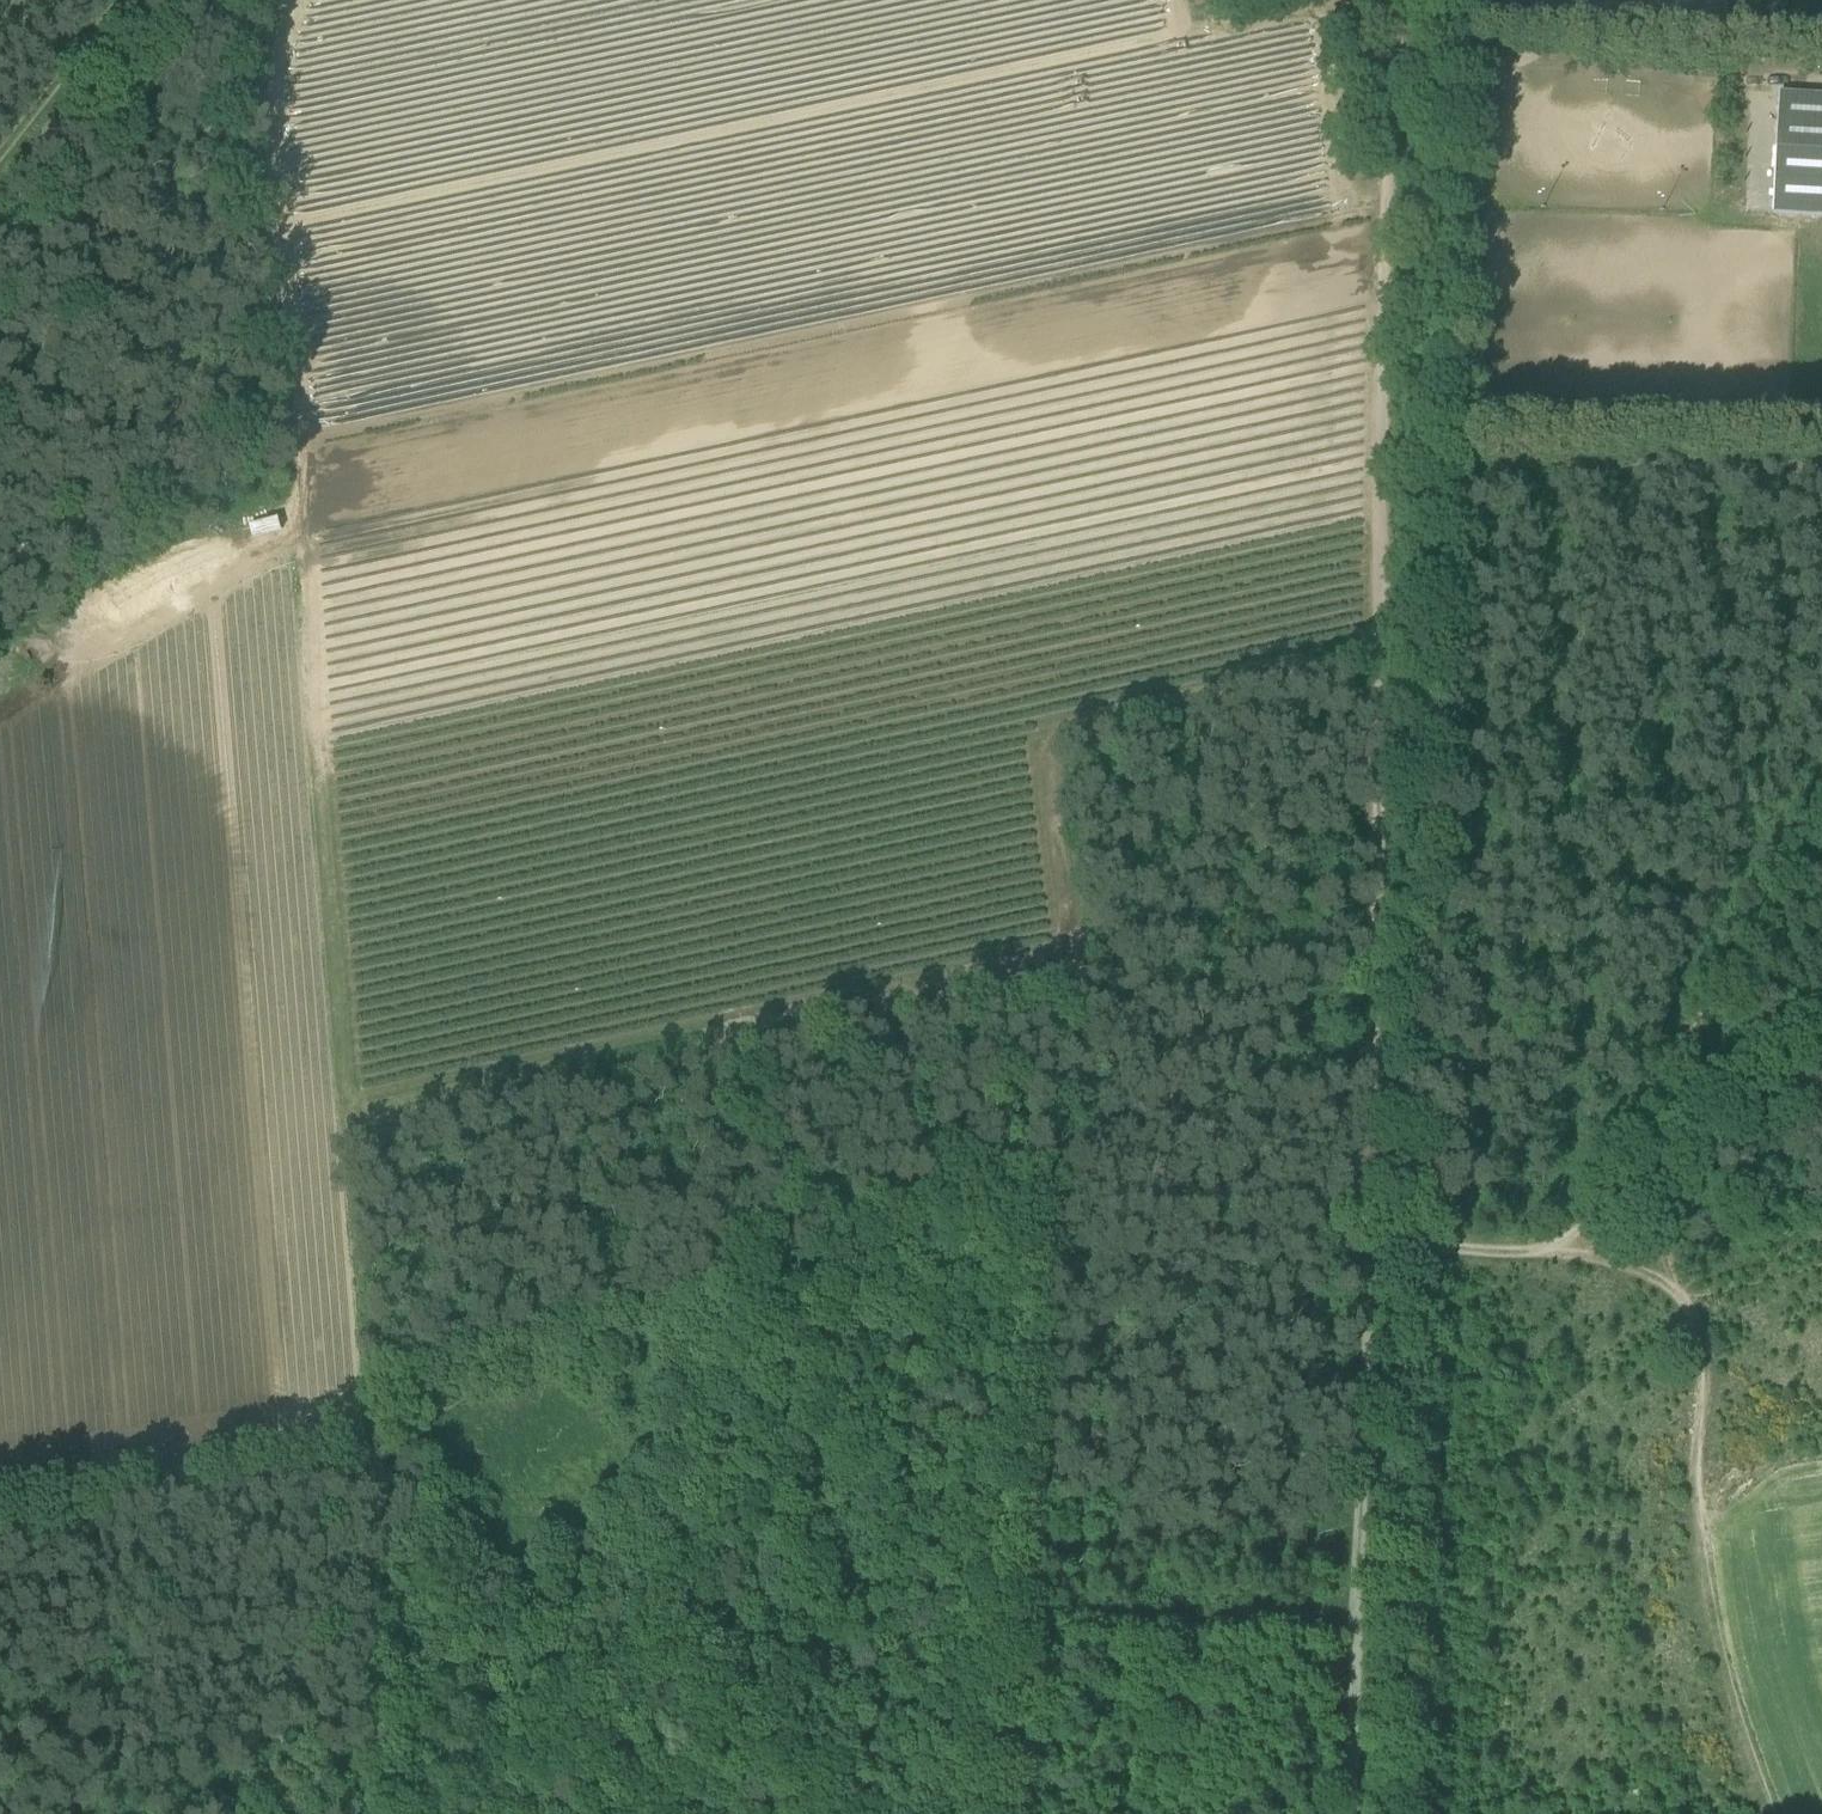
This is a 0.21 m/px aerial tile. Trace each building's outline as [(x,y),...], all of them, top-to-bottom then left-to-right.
[(1781,95),(1774,215),(1821,217),(1821,97),(1781,95)]
